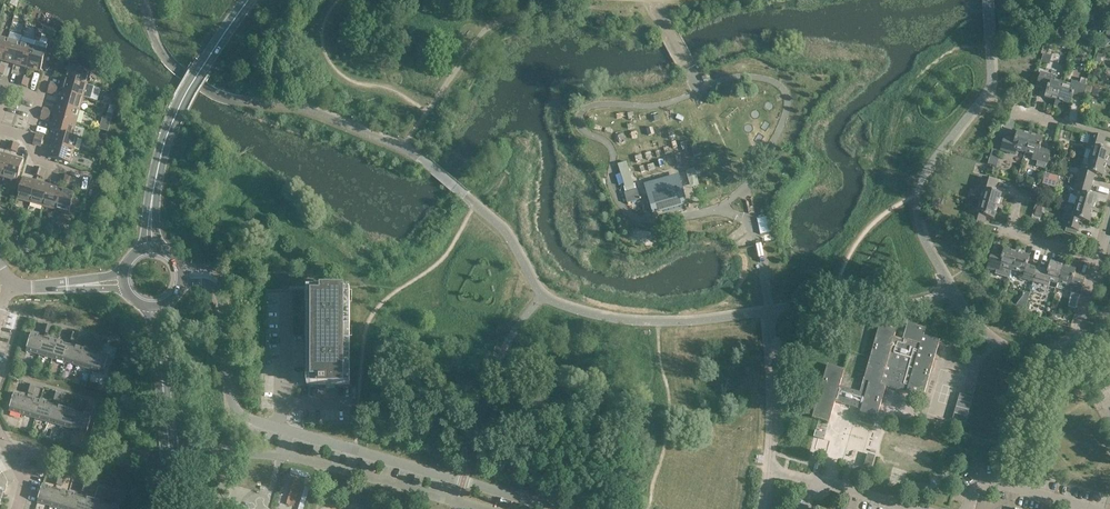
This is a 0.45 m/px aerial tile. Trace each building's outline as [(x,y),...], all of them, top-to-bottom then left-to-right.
[(57,22),(52,29),(57,32),(61,25),(57,22)] [(20,43),(8,39),(1,61),(14,64),(20,43)] [(35,41),(33,47),(27,68),(40,72),(46,50),(48,45),(35,41)] [(33,47),(20,43),(14,64),(27,68),(33,47)] [(1037,71),(1040,72),(1046,74),(1049,64),(1040,61),(1037,71)] [(69,65),(66,78),(87,85),(91,72),(69,65)] [(1046,74),(1040,72),(1036,86),(1043,88),(1042,91),(1046,92),(1045,97),(1057,101),(1062,83),(1054,81),(1055,77),(1046,74)] [(87,85),(66,78),(62,91),(80,97),(84,98),(87,85)] [(1070,85),(1062,83),(1057,101),(1070,105),(1072,97),(1073,95),(1077,96),(1076,97),(1076,98),(1083,100),(1084,97),(1087,86),(1071,81),(1070,85)] [(1093,88),(1092,94),(1102,97),(1104,91),(1093,88)] [(80,97),(62,91),(58,104),(80,110),(84,98),(80,97)] [(104,97),(103,103),(116,106),(119,95),(112,94),(110,98),(104,97)] [(80,110),(58,104),(55,117),(76,123),(80,110)] [(76,123),(55,117),(51,130),(56,132),(56,131),(73,136),(76,123)] [(103,117),(99,129),(108,132),(112,120),(103,117)] [(56,131),(56,132),(52,144),(74,150),(78,137),(73,136),(56,131)] [(1017,150),(1025,152),(1030,135),(1017,131),(1014,141),(1010,140),(1011,138),(1004,136),(1000,150),(1015,155),(1017,150)] [(1105,138),(1091,134),(1086,150),(1091,151),(1088,159),(1106,164),(1109,151),(1100,148),(1101,145),(1103,145),(1105,138)] [(1042,138),(1030,135),(1025,152),(1033,155),(1031,159),(1037,161),(1036,165),(1045,167),(1046,163),(1047,164),(1051,149),(1044,148),(1043,149),(1040,148),(1042,138)] [(74,150),(52,144),(49,157),(70,163),(74,150)] [(4,177),(10,156),(0,153),(0,176),(4,177)] [(23,160),(10,156),(4,177),(17,181),(23,160)] [(1088,159),(1084,157),(1082,165),(1077,181),(1091,185),(1093,178),(1092,177),(1093,174),(1103,177),(1106,164),(1088,159)] [(982,194),(979,202),(997,207),(1001,194),(991,191),(992,188),(994,188),(996,181),(982,177),(977,192),(982,194)] [(17,199),(30,203),(36,181),(23,178),(17,199)] [(678,178),(646,187),(653,212),(685,203),(678,178)] [(49,185),(36,181),(30,203),(43,207),(49,185)] [(1091,185),(1077,181),(1073,196),(1077,197),(1075,205),(1093,210),(1097,197),(1087,194),(1088,191),(1089,191),(1091,185)] [(62,189),(49,185),(43,207),(56,210),(62,189)] [(75,192),(62,189),(56,210),(69,214),(75,192)] [(997,207),(979,202),(976,212),(972,210),(968,224),(982,228),(985,221),(983,220),(984,216),(993,219),(997,207)] [(1093,210),(1075,205),(1073,213),(1068,212),(1064,227),(1078,231),(1080,224),(1078,223),(1079,220),(1089,223),(1093,210)] [(1036,206),(1033,216),(1041,218),(1042,213),(1040,212),(1042,207),(1036,206)] [(50,234),(46,246),(53,247),(56,236),(50,234)] [(24,243),(23,250),(29,252),(31,245),(24,243)] [(1003,268),(1011,270),(1016,253),(1004,249),(1001,259),(997,258),(998,256),(991,254),(986,268),(1002,273),(1003,268)] [(1021,254),(1016,253),(1011,270),(1019,273),(1018,277),(1033,282),(1037,268),(1030,266),(1030,267),(1026,266),(1029,256),(1021,254)] [(1044,270),(1037,268),(1033,282),(1048,286),(1050,282),(1058,284),(1063,266),(1050,263),(1047,272),(1044,271),(1044,270)] [(1075,270),(1063,266),(1058,284),(1066,286),(1065,291),(1074,293),(1080,295),(1084,281),(1077,279),(1076,281),(1073,280),(1075,270)] [(311,301),(307,301),(307,326),(311,326),(311,335),(309,335),(309,346),(307,346),(307,372),(309,372),(309,386),(347,386),(347,372),(350,372),(350,346),(347,346),(347,335),(345,335),(345,326),(350,326),(350,301),(346,301),(346,289),(311,289),(311,301)] [(844,370),(827,365),(812,418),(829,423),(835,402),(861,410),(857,422),(874,427),(885,387),(923,397),(940,340),(930,338),(922,336),(924,329),(908,325),(904,340),(894,337),(896,329),(879,324),(860,392),(839,386),(844,370)] [(29,342),(26,350),(39,354),(44,338),(37,336),(38,335),(31,334),(31,336),(29,342)] [(50,340),(44,338),(39,354),(52,358),(57,341),(51,339),(50,340)] [(63,343),(57,341),(52,358),(65,362),(70,345),(63,343)] [(76,347),(70,345),(65,362),(78,365),(83,348),(76,347)] [(89,350),(83,348),(78,365),(91,369),(96,353),(89,351),(89,350)] [(96,353),(91,369),(104,373),(109,356),(102,354),(102,355),(96,353)] [(967,394),(973,396),(976,386),(970,384),(967,394)] [(14,394),(9,410),(22,414),(27,398),(20,396),(14,394)] [(33,400),(27,398),(22,414),(35,418),(40,402),(40,401),(33,399),(33,400)] [(40,401),(40,402),(35,418),(48,421),(52,406),(46,404),(46,403),(40,401)] [(970,407),(957,403),(949,429),(962,432),(970,407)] [(66,409),(59,407),(52,406),(48,421),(61,425),(66,409)] [(61,425),(74,429),(78,413),(72,411),(72,410),(66,409),(61,425)] [(85,415),(78,413),(74,429),(87,433),(91,416),(85,414),(85,415)] [(826,434),(815,430),(814,437),(824,440),(826,434)] [(875,456),(867,454),(863,467),(871,469),(875,456)] [(55,490),(49,488),(49,487),(42,485),(38,502),(51,506),(55,490)] [(62,491),(55,490),(51,506),(63,508),(64,508),(68,493),(62,491)] [(81,497),(75,495),(75,494),(68,493),(64,508),(78,508),(81,497)] [(88,498),(88,499),(81,497),(78,508),(92,508),(94,500),(88,498)] [(94,500),(92,508),(106,508),(107,504),(101,503),(101,502),(94,500)]
